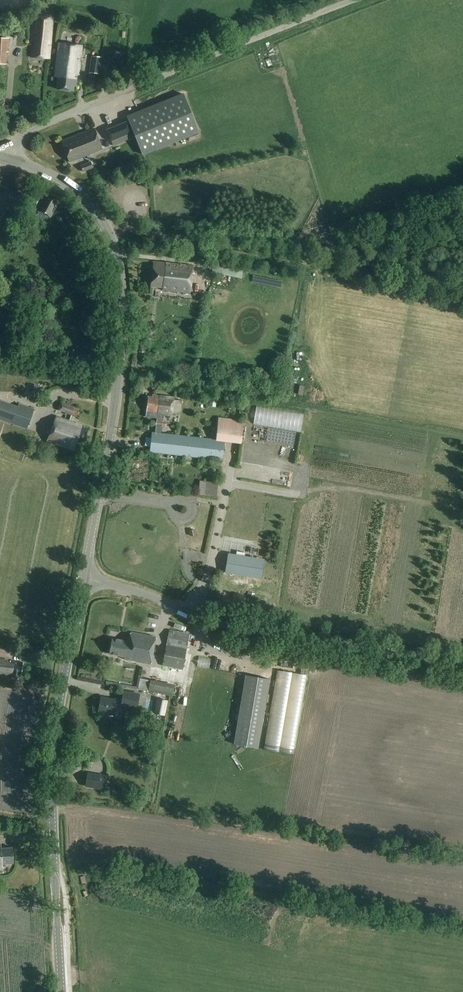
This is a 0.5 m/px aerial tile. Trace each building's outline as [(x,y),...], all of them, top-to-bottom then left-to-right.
[(49,59),(52,18),(34,16),(32,42),(35,42),(35,48),(32,48),(31,57),(49,59)] [(9,39),(0,39),(0,65),(6,65),(7,53),(9,53),(9,39)] [(77,80),(81,46),(58,43),(54,77),(58,77),(56,89),(72,91),(72,87),(75,87),(76,80),(77,80)] [(91,65),(89,73),(100,75),(101,66),(91,65)] [(95,87),(96,77),(89,76),(88,86),(95,87)] [(147,108),(128,115),(142,153),(198,130),(183,93),(147,108)] [(113,146),(132,138),(127,122),(107,129),(113,146)] [(69,161),(101,148),(94,129),(61,142),(69,161)] [(83,172),(94,168),(91,162),(81,166),(83,172)] [(49,196),(46,194),(37,208),(50,217),(53,212),(51,210),(54,205),(56,206),(60,200),(50,194),(49,196)] [(0,207),(0,234),(3,229),(8,223),(19,231),(24,224),(13,216),(14,213),(2,205),(0,207)] [(99,260),(105,256),(91,235),(85,239),(99,260)] [(188,293),(191,266),(152,261),(149,286),(161,288),(161,290),(188,293)] [(171,300),(162,299),(162,295),(142,292),(141,302),(170,305),(171,300)] [(197,367),(196,378),(206,379),(207,368),(197,367)] [(181,401),(173,400),(173,398),(151,395),(151,398),(147,397),(144,417),(157,419),(157,414),(164,414),(171,415),(171,413),(179,414),(181,401)] [(78,417),(80,409),(61,403),(59,411),(78,417)] [(27,429),(34,409),(19,404),(12,424),(27,429)] [(301,433),(304,415),(257,406),(253,425),(301,433)] [(162,426),(165,427),(165,421),(163,421),(164,414),(157,414),(156,420),(156,425),(155,433),(161,433),(162,426)] [(82,443),(87,429),(78,426),(79,424),(55,416),(47,440),(74,449),(76,441),(82,443)] [(242,443),(244,421),(219,418),(216,440),(242,443)] [(222,462),(225,441),(161,433),(155,433),(153,432),(150,453),(222,462)] [(263,452),(277,451),(276,439),(263,440),(263,452)] [(265,558),(230,552),(227,568),(262,575),(265,558)] [(183,670),(190,634),(169,630),(162,666),(183,670)] [(150,664),(155,637),(129,632),(127,641),(110,638),(107,654),(123,657),(122,659),(150,664)] [(23,663),(0,659),(0,673),(12,675),(11,680),(19,681),(20,674),(21,674),(23,663)] [(294,755),(307,676),(276,671),(263,750),(294,755)] [(257,749),(268,679),(244,675),(233,745),(257,749)] [(173,695),(174,685),(140,679),(138,689),(173,695)] [(135,710),(138,696),(122,693),(121,701),(113,700),(113,701),(99,699),(97,712),(106,714),(106,715),(118,717),(120,707),(135,710)] [(159,699),(155,714),(164,716),(168,701),(159,699)] [(104,790),(107,776),(88,772),(85,787),(104,790)] [(3,869),(3,865),(14,864),(13,847),(0,848),(0,869),(3,869)] [(31,903),(39,903),(39,890),(30,890),(31,903)]
